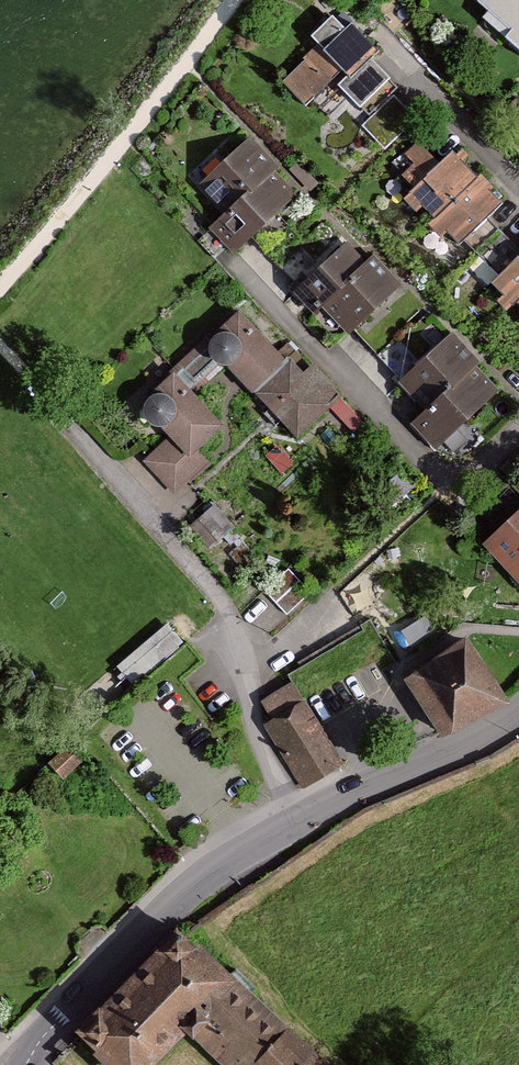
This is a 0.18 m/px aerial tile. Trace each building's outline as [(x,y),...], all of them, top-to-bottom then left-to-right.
[(518,63),(518,2),(516,0),(442,0),(518,63)] [(377,60),(345,28),(337,36),(325,23),(302,46),(312,56),(278,89),(304,115),(328,91),(352,115),(356,112),(365,122),(357,130),(383,156),(415,124),(390,99),(397,92),(383,78),(371,65),(377,60)] [(277,172),(246,139),(190,192),(202,204),(216,219),(202,231),(216,246),(229,259),(292,199),(272,177),(277,172)] [(432,169),(413,149),(387,175),(405,194),(394,205),(410,221),(417,215),(452,251),(497,207),(485,195),(459,168),(446,155),(432,169)] [(358,267),(337,245),(287,293),(297,304),(310,317),(317,311),(330,325),(344,339),(397,289),(367,258),(358,267)] [(481,291),(518,331),(518,256),(481,291)] [(279,368),(231,318),(132,413),(163,446),(141,466),(174,500),(209,466),(197,453),(218,433),(191,405),(220,377),(244,402),(249,396),(293,442),(334,403),(304,371),(296,378),(283,364),(279,368)] [(479,365),(448,333),(392,385),(404,398),(418,412),(404,425),(418,440),(430,453),(494,393),(473,371),(479,365)] [(194,517),(214,539),(236,519),(217,497),(194,517)] [(475,551),(518,597),(518,509),(475,551)] [(114,668),(131,688),(179,647),(162,627),(114,668)] [(407,681),(442,736),(500,700),(465,644),(407,681)] [(263,725),(303,793),(342,770),(293,686),(261,704),(271,721),(263,725)] [(168,927),(66,1036),(97,1064),(142,1064),(175,1029),(214,1064),(318,1064),(168,927)]
